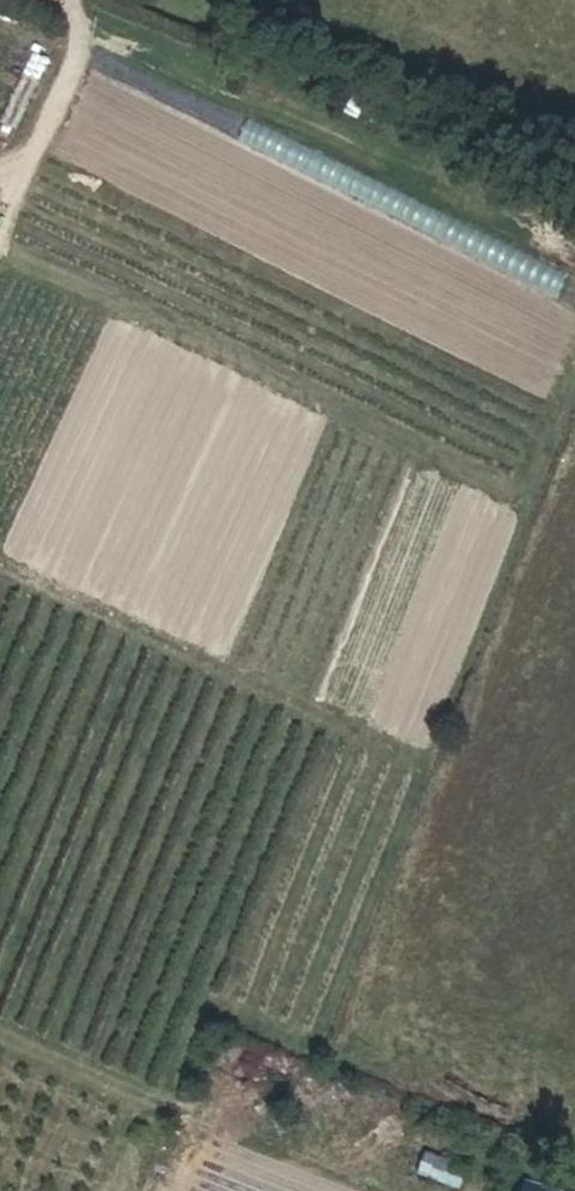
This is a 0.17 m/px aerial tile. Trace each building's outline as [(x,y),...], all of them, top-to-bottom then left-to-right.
[(417,1156),(409,1177),(443,1190),(451,1190),(458,1172),(417,1156)]
